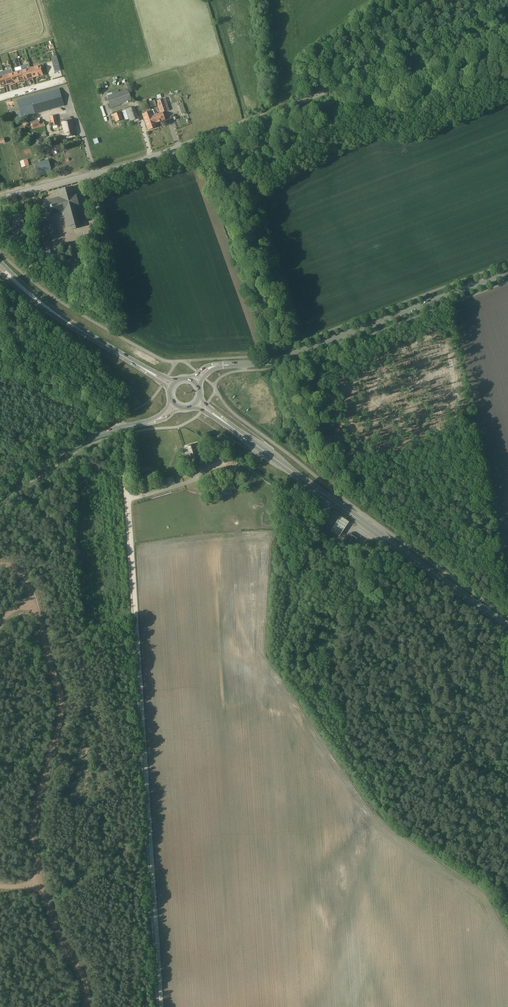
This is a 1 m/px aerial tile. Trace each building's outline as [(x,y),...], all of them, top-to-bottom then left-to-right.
[(27,64),(21,66),(22,70),(25,80),(30,79),(30,78),(33,77),(31,68),(29,64),(27,64)] [(41,65),(31,68),(33,77),(36,76),(36,77),(43,75),(41,65)] [(12,69),(3,71),(4,75),(6,84),(10,84),(16,82),(13,72),(12,69)] [(22,70),(13,72),(16,82),(19,82),(19,81),(21,80),(24,80),(25,80),(22,70)] [(38,94),(18,100),(18,101),(18,102),(19,104),(20,107),(21,111),(22,114),(23,117),(43,111),(64,106),(62,99),(60,92),(60,90),(59,88),(38,94)] [(109,96),(107,97),(111,107),(131,100),(128,89),(119,92),(109,96)] [(160,100),(157,101),(160,113),(162,112),(163,112),(169,110),(167,102),(170,101),(169,97),(164,99),(160,100)] [(134,106),(125,109),(126,110),(129,119),(130,122),(138,119),(134,106)] [(151,111),(142,114),(148,130),(158,127),(156,123),(165,120),(163,112),(162,112),(160,113),(153,116),(151,111)] [(120,112),(113,114),(115,122),(123,119),(120,112)] [(50,117),(51,121),(52,127),(53,127),(57,126),(58,126),(58,125),(56,115),(50,117)] [(62,122),(61,122),(64,137),(76,135),(73,120),(72,120),(72,119),(71,119),(71,118),(69,118),(64,119),(63,120),(63,121),(62,121),(62,122)] [(39,120),(31,122),(33,129),(41,127),(41,126),(40,124),(40,123),(39,120)] [(28,160),(20,162),(22,168),(29,166),(28,160)] [(49,160),(37,164),(39,173),(50,170),(51,169),(49,160)] [(50,203),(46,204),(48,212),(52,211),(53,215),(60,213),(61,216),(64,215),(67,227),(71,226),(72,229),(80,227),(79,223),(83,222),(79,208),(75,193),(73,187),(57,191),(59,197),(49,200),(50,203)] [(10,220),(9,221),(10,226),(11,227),(13,227),(24,225),(22,216),(11,218),(11,219),(10,220)] [(53,220),(40,223),(45,239),(57,236),(53,220)] [(30,236),(23,237),(24,244),(32,243),(30,236)] [(45,252),(38,254),(39,257),(46,255),(48,262),(53,261),(48,241),(42,243),(45,252)] [(196,444),(185,447),(191,465),(202,462),(196,444)] [(165,480),(167,486),(174,483),(173,478),(165,480)] [(233,481),(222,484),(223,492),(235,489),(233,481)] [(349,524),(340,518),(332,531),(340,537),(345,530),(349,524)] [(343,543),(342,544),(350,549),(357,539),(356,538),(354,536),(350,534),(350,533),(345,540),(343,543)]
